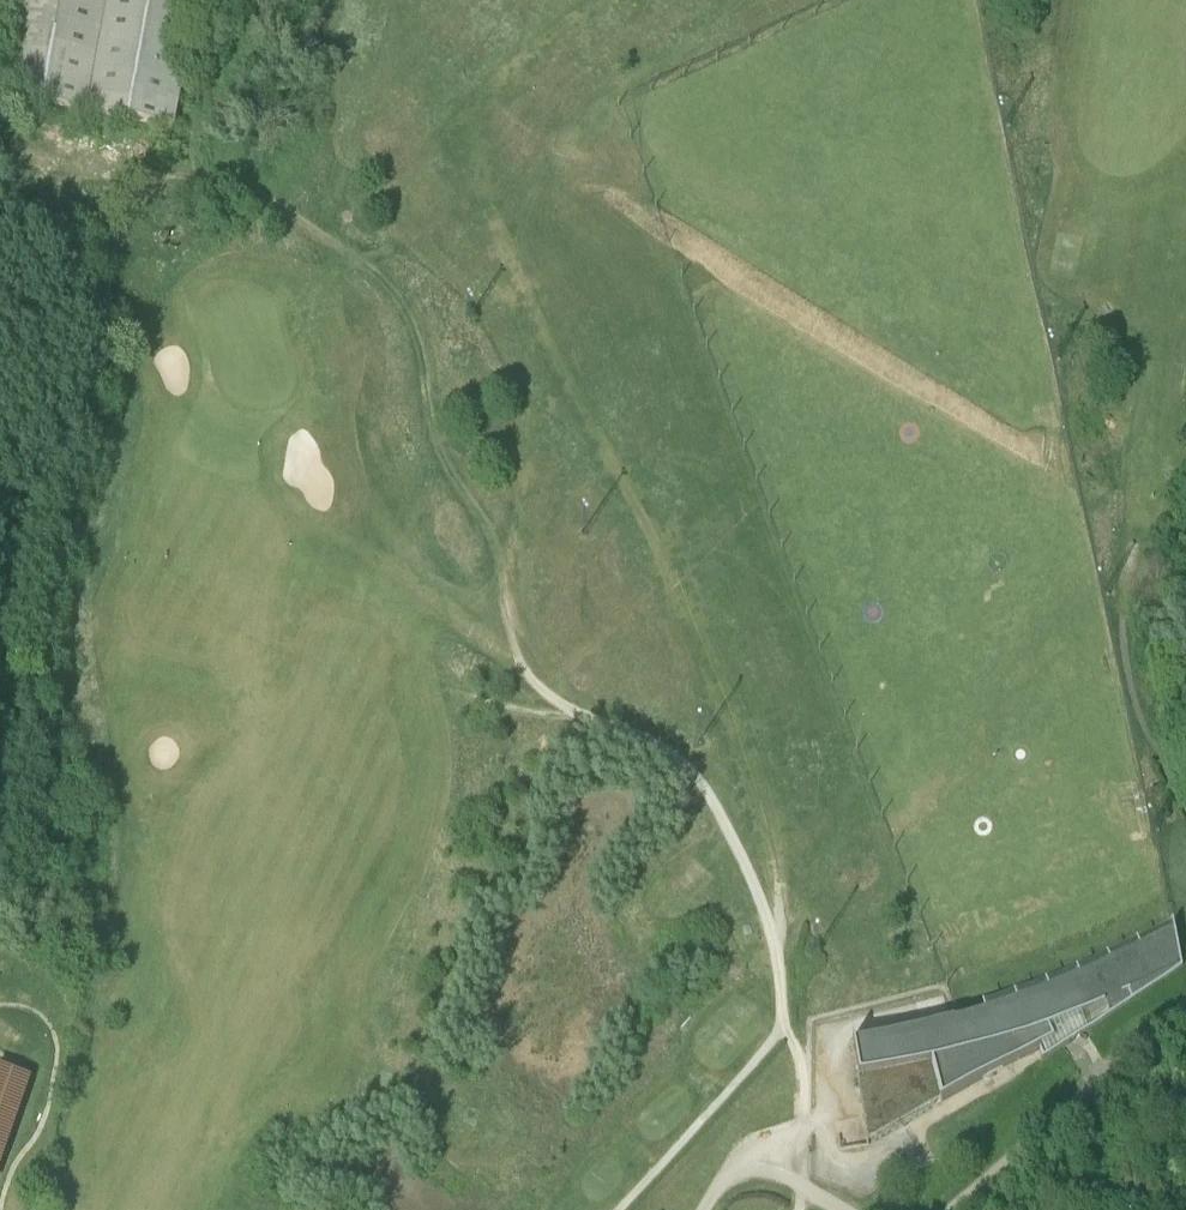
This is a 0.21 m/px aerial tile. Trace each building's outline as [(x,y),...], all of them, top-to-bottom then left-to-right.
[(201,0),(23,0),(4,106),(176,137),(201,0)] [(1183,965),(1176,927),(1173,928),(1171,930),(1169,931),(1166,932),(1164,934),(1161,935),(1159,936),(1157,937),(1154,939),(1152,940),(1150,941),(1147,942),(1145,944),(1142,945),(1140,946),(1138,947),(1135,948),(1133,950),(1130,951),(1128,952),(1126,953),(1123,954),(1121,955),(1118,957),(1116,958),(1113,959),(1111,960),(1109,961),(1106,962),(1104,963),(1101,964),(1099,965),(1096,967),(1094,968),(1091,969),(1089,970),(1087,971),(1084,972),(1082,973),(1079,974),(1077,975),(1074,976),(1072,977),(1069,978),(1067,979),(1064,980),(1062,981),(1059,982),(1057,983),(1054,984),(1052,985),(1049,986),(1047,987),(1044,988),(1042,989),(1039,990),(1037,991),(1034,992),(1032,993),(1029,994),(1027,994),(1024,995),(1022,996),(1019,997),(1016,998),(1014,999),(1011,1000),(1009,1001),(1006,1002),(1004,1002),(1001,1003),(999,1004),(996,1005),(994,1006),(991,1007),(988,1007),(986,1008),(983,1009),(981,1010),(978,1010),(976,1011),(973,1012),(970,1013),(968,1014),(965,1014),(963,1015),(960,1016),(957,1016),(955,1017),(952,1018),(950,1019),(947,1019),(945,1020),(942,1021),(939,1021),(937,1022),(934,1023),(932,1023),(929,1024),(926,1025),(924,1025),(921,1026),(918,1027),(916,1027),(913,1028),(911,1028),(908,1029),(905,1029),(903,1030),(900,1031),(898,1031),(895,1032),(892,1032),(890,1033),(887,1033),(884,1034),(882,1034),(879,1035),(876,1036),(874,1036),(871,1036),(869,1037),(866,1037),(863,1038),(861,1038),(858,1039),(855,1039),(861,1074),(857,1074),(867,1138),(1040,1041),(1046,1058),(1183,965)] [(0,1062),(0,1163),(33,1074),(20,1069),(0,1062)]
